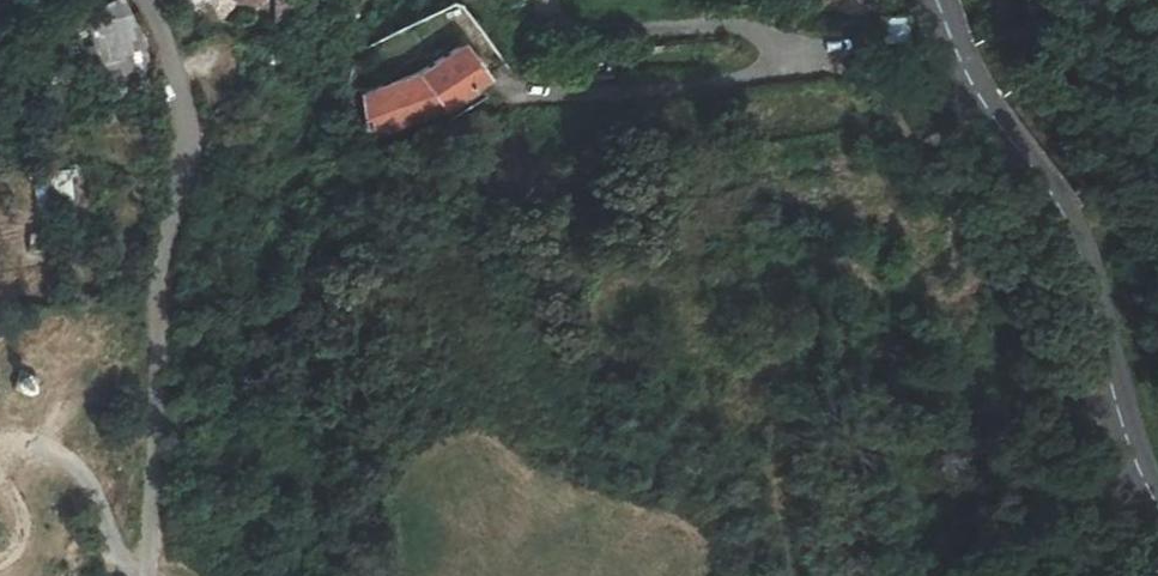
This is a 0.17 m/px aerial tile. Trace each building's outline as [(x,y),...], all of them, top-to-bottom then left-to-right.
[(121,40),(138,35),(123,0),(103,0),(121,40)] [(230,4),(225,0),(190,0),(217,20),(230,4)] [(230,4),(235,8),(254,0),(225,0),(230,4)] [(361,98),(378,136),(435,111),(482,76),(458,42),(414,73),(361,98)] [(144,62),(140,44),(121,51),(128,68),(144,62)]
